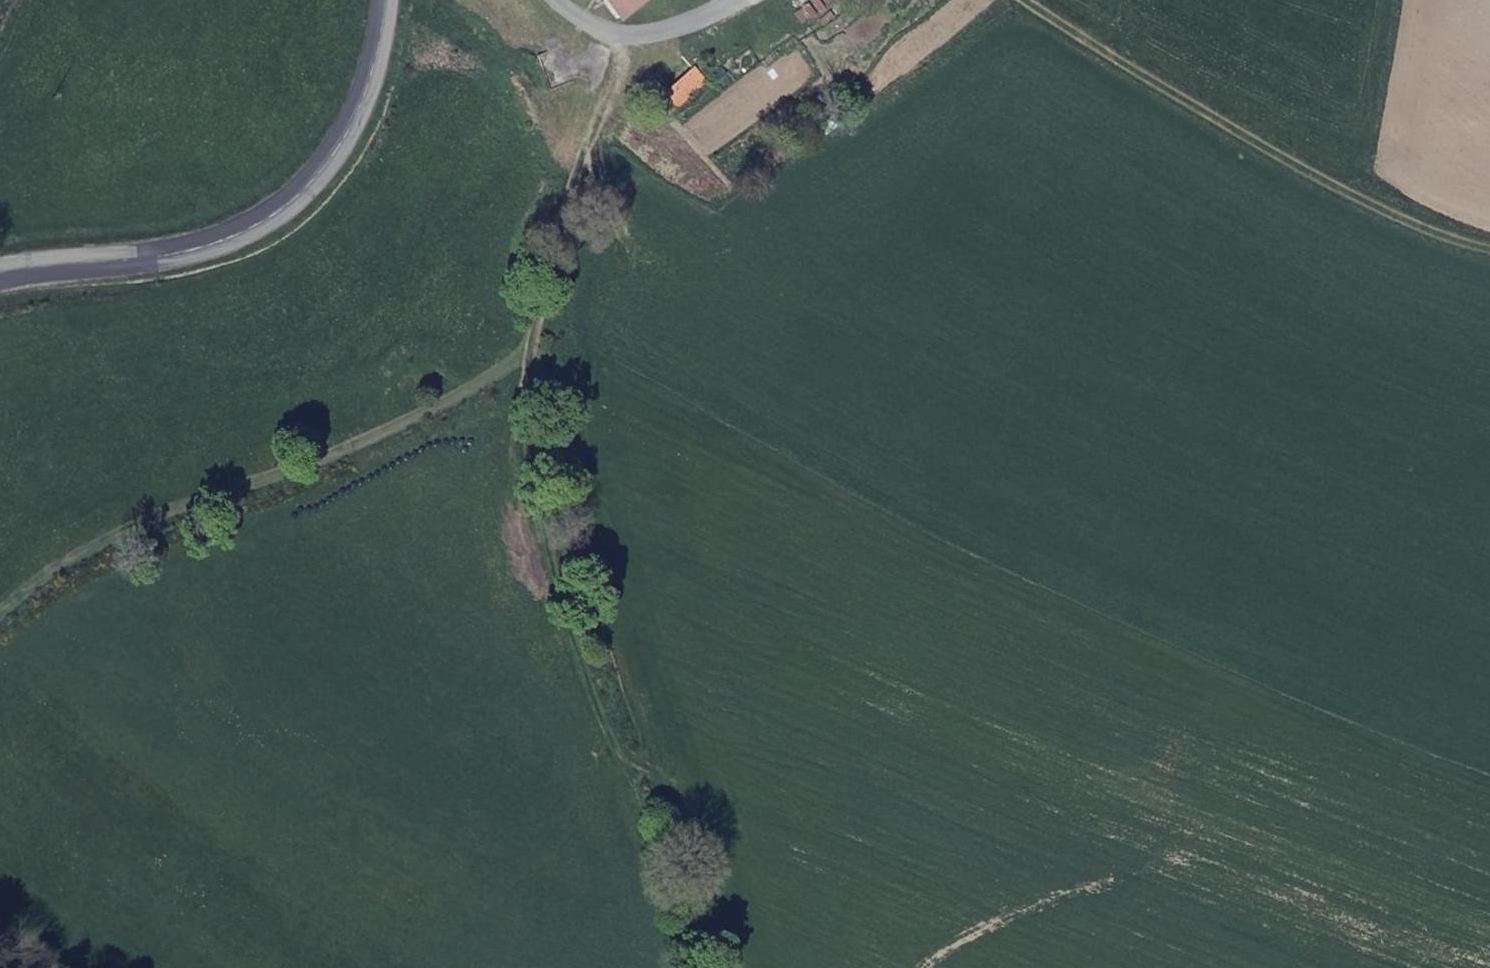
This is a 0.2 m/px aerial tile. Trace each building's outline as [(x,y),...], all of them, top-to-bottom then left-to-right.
[(624,9),(636,0),(617,0),(624,9)] [(647,80),(653,95),(689,69),(680,55),(647,80)] [(689,69),(653,95),(664,109),(701,85),(689,69)]
